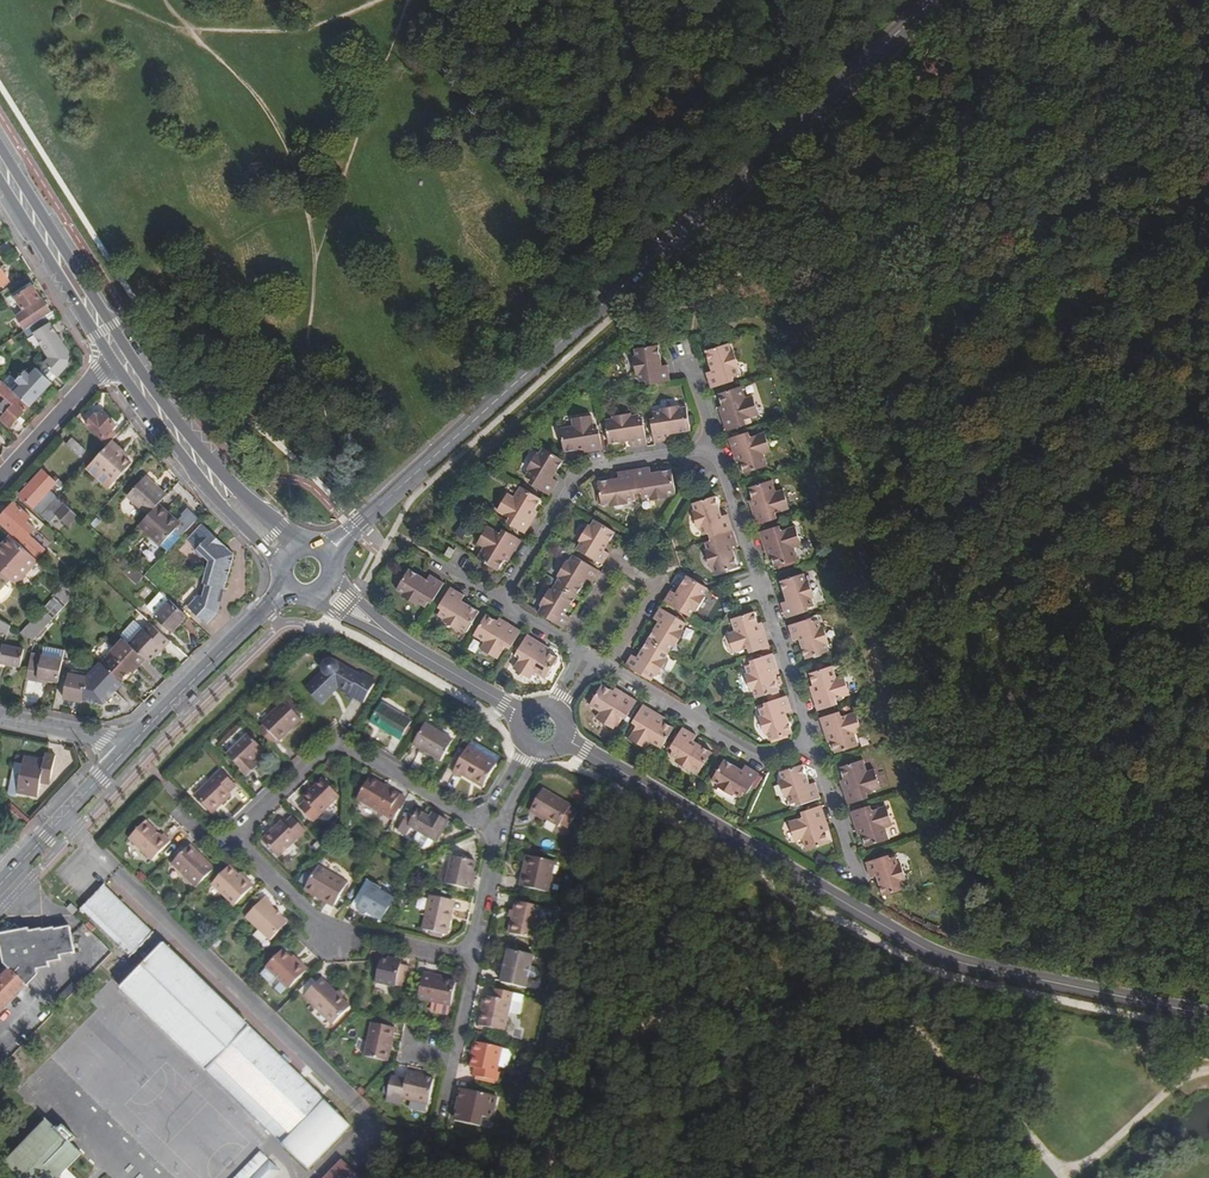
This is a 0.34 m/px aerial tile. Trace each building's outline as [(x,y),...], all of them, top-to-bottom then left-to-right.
[(5,241),(0,245),(0,255),(10,248),(5,241)] [(1,284),(6,281),(7,283),(10,281),(0,266),(0,282),(1,284)] [(24,330),(40,320),(50,313),(32,285),(26,289),(23,286),(12,294),(14,297),(15,296),(24,310),(15,315),(24,330)] [(40,320),(24,330),(30,339),(35,335),(50,359),(45,364),(59,377),(69,365),(69,354),(50,325),(45,328),(40,320)] [(738,377),(736,369),(730,353),(728,345),(705,352),(710,367),(712,366),(714,372),(711,372),(706,374),(711,390),(729,384),(728,380),(732,378),(738,377)] [(657,361),(660,361),(658,347),(634,350),(635,360),(638,377),(639,383),(644,383),(650,382),(650,385),(668,382),(666,367),(661,367),(658,368),(657,361)] [(59,377),(45,364),(58,377),(59,377)] [(21,386),(14,393),(29,407),(30,407),(51,383),(36,369),(29,376),(24,372),(16,382),(21,386)] [(29,407),(14,393),(1,381),(0,382),(0,395),(5,399),(0,404),(0,419),(10,428),(29,407)] [(739,422),(744,420),(756,417),(750,398),(744,399),(741,388),(719,395),(722,407),(725,415),(720,417),(725,432),(741,427),(739,422)] [(752,398),(750,398),(756,417),(758,416),(752,398)] [(678,409),(661,412),(653,414),(653,418),(654,424),(651,425),(654,443),(670,441),(669,435),(669,432),(674,431),(675,434),(690,432),(686,408),(678,409)] [(95,415),(87,425),(103,440),(116,425),(104,414),(99,419),(95,415)] [(609,445),(625,443),(624,438),(630,437),(630,442),(631,447),(646,445),(643,426),(640,427),(639,421),(638,416),(632,417),(614,420),(605,421),(609,445)] [(586,450),(587,455),(603,452),(600,435),(594,436),(593,430),(592,419),(572,422),(573,428),(561,430),(564,453),(578,451),(586,450)] [(727,440),(732,455),(737,454),(740,462),(744,474),(767,467),(762,455),(768,453),(762,435),(762,434),(751,438),(746,440),(744,435),(744,434),(727,440)] [(765,434),(762,435),(768,453),(771,452),(765,434)] [(66,446),(79,458),(85,451),(72,439),(66,446)] [(135,463),(129,457),(121,451),(124,448),(114,439),(107,446),(95,460),(118,481),(135,463)] [(131,454),(124,448),(121,451),(129,457),(131,454)] [(558,482),(553,479),(550,478),(554,472),(556,473),(563,461),(543,449),(538,456),(530,471),(526,478),(531,481),(536,484),(534,487),(550,496),(558,482)] [(528,470),(530,471),(538,456),(536,455),(528,470)] [(651,477),(651,474),(650,468),(634,471),(636,491),(641,490),(641,494),(642,500),(675,495),(671,471),(657,473),(657,476),(651,477)] [(71,525),(80,516),(61,498),(51,490),(57,484),(43,471),(21,495),(51,523),(59,515),(71,525)] [(618,474),(619,480),(620,482),(613,483),(613,481),(599,483),(603,507),(635,502),(634,495),(633,491),(636,491),(634,471),(618,474)] [(149,516),(160,505),(168,496),(146,477),(128,497),(149,516)] [(749,488),(753,502),(755,509),(751,511),(756,526),(772,521),(770,515),(775,514),(787,510),(781,492),(775,493),(771,481),(749,488)] [(514,521),(511,526),(526,536),(534,522),(531,519),(535,511),(541,500),(520,487),(514,499),(509,496),(500,513),(510,519),(514,521)] [(781,492),(787,510),(790,509),(784,491),(781,492)] [(500,513),(509,496),(506,495),(497,511),(500,513)] [(717,511),(720,510),(715,497),(692,504),(703,536),(708,534),(713,532),(714,536),(731,530),(726,514),(722,516),(719,517),(717,511)] [(12,538),(13,539),(26,551),(32,544),(24,537),(22,539),(16,534),(31,517),(15,503),(1,517),(0,516),(0,523),(14,535),(12,538)] [(149,516),(140,526),(169,552),(200,518),(190,508),(183,515),(185,516),(179,522),(182,525),(180,528),(166,515),(168,513),(160,505),(149,516)] [(539,514),(535,511),(531,519),(534,522),(539,514)] [(182,525),(179,522),(168,513),(166,515),(180,528),(182,525)] [(605,551),(602,549),(605,543),(608,545),(615,533),(594,521),(590,527),(582,541),(577,550),(602,565),(609,554),(605,551)] [(211,626),(218,619),(235,554),(217,538),(215,540),(212,537),(214,534),(204,525),(191,540),(200,548),(208,556),(213,560),(203,596),(191,608),(211,626)] [(580,539),(582,541),(590,527),(588,526),(580,539)] [(768,547),(770,554),(775,568),(797,561),(793,548),(799,547),(793,528),(793,527),(782,531),(776,533),(775,528),(774,528),(758,533),(763,548),(768,547)] [(795,527),(793,528),(799,547),(802,546),(795,527)] [(13,539),(12,538),(0,528),(0,554),(13,539)] [(478,545),(480,546),(489,529),(487,528),(478,545)] [(499,572),(506,560),(510,553),(514,555),(522,542),(507,532),(505,537),(501,535),(489,529),(480,546),(485,548),(478,560),(499,572)] [(738,567),(733,552),(731,553),(729,547),(732,547),(736,545),(731,530),(714,536),(715,540),(710,541),(705,543),(715,574),(738,567)] [(15,584),(37,560),(26,551),(13,539),(0,554),(0,571),(11,580),(15,584)] [(129,550),(123,544),(117,551),(123,556),(129,550)] [(448,545),(443,554),(451,558),(455,549),(448,545)] [(208,556),(200,548),(199,553),(203,557),(208,556)] [(569,563),(561,576),(555,585),(577,597),(585,584),(583,582),(585,578),(587,579),(592,582),(599,571),(573,556),(569,563)] [(559,575),(561,576),(569,563),(567,561),(559,575)] [(11,580),(0,571),(0,592),(11,580)] [(411,571),(398,591),(406,596),(419,604),(427,609),(429,604),(432,598),(435,600),(444,584),(431,576),(428,581),(426,583),(422,581),(423,578),(411,571)] [(790,601),(786,602),(781,603),(786,619),(804,613),(803,610),(808,608),(813,606),(811,600),(806,583),(803,574),(780,582),(785,598),(788,597),(790,601)] [(691,618),(695,610),(704,596),(708,589),(688,577),(679,591),(681,592),(679,596),(677,595),(671,591),(664,602),(691,618)] [(806,583),(811,600),(814,599),(809,582),(806,583)] [(54,619),(76,595),(77,595),(65,585),(43,609),(43,610),(54,619)] [(566,615),(563,613),(566,608),(569,610),(577,597),(555,585),(552,591),(544,604),(538,613),(564,629),(570,618),(566,615)] [(445,619),(461,629),(468,633),(480,612),(466,604),(465,606),(462,604),(463,602),(462,602),(465,597),(451,588),(441,605),(444,606),(442,610),(439,615),(445,619)] [(542,602),(544,604),(552,591),(550,590),(542,602)] [(406,596),(404,598),(418,607),(419,604),(406,596)] [(706,598),(704,596),(695,610),(698,611),(706,598)] [(189,618),(171,601),(155,617),(174,634),(189,618)] [(674,646),(682,633),(687,624),(660,608),(654,619),(660,622),(663,623),(659,629),(657,628),(649,641),(670,653),(674,646)] [(34,641),(54,619),(43,610),(22,634),(34,641)] [(752,646),(754,651),(770,646),(765,631),(760,633),(757,624),(753,612),(731,619),(735,631),(729,633),(730,633),(736,651),(747,648),(752,646)] [(508,643),(513,646),(522,631),(508,623),(506,626),(498,622),(487,616),(475,636),(485,642),(482,647),(500,658),(506,647),(508,643)] [(500,618),(498,622),(506,626),(508,623),(500,618)] [(461,629),(445,619),(444,621),(460,631),(461,629)] [(794,641),(799,640),(802,639),(804,645),(801,646),(805,660),(828,652),(826,645),(821,629),(818,620),(814,622),(807,624),(806,620),(789,626),(794,641)] [(6,632),(10,626),(1,621),(0,621),(0,632),(6,632)] [(145,630),(130,645),(147,661),(149,662),(157,654),(162,649),(164,651),(172,643),(153,625),(147,631),(145,630)] [(682,633),(674,646),(677,647),(685,634),(682,633)] [(733,652),(736,651),(730,633),(727,634),(733,652)] [(559,658),(548,651),(540,647),(542,643),(529,635),(520,650),(524,652),(521,656),(515,667),(533,677),(536,672),(547,678),(559,658)] [(125,641),(103,665),(122,682),(130,673),(136,666),(139,669),(147,661),(130,645),(125,641)] [(657,673),(666,659),(670,653),(649,641),(641,655),(643,656),(641,660),(638,658),(632,655),(626,666),(652,682),(657,673)] [(2,646),(0,658),(0,664),(20,668),(24,650),(2,646)] [(498,660),(500,658),(482,647),(481,650),(498,660)] [(747,673),(753,689),(755,698),(779,690),(774,674),(771,675),(769,672),(772,671),(778,669),(773,654),(755,659),(756,663),(750,665),(745,666),(747,673)] [(26,680),(37,682),(38,677),(47,679),(60,682),(64,660),(42,656),(41,662),(30,660),(26,680)] [(669,661),(666,659),(657,673),(660,675),(669,661)] [(322,705),(333,693),(331,692),(337,686),(339,687),(365,703),(375,685),(365,679),(335,661),(334,662),(327,662),(325,664),(324,672),(307,690),(322,705)] [(122,682),(103,665),(88,679),(69,676),(64,701),(85,705),(85,703),(106,707),(123,684),(122,682)] [(136,666),(130,673),(133,675),(139,669),(136,666)] [(809,674),(813,686),(816,695),(812,696),(816,711),(833,706),(831,701),(835,700),(848,696),(842,677),(841,677),(836,679),(832,666),(809,674)] [(533,677),(515,667),(514,669),(532,679),(533,677)] [(367,676),(365,679),(375,685),(376,682),(367,676)] [(844,676),(842,677),(848,696),(850,695),(844,676)] [(637,701),(623,692),(621,696),(613,691),(602,685),(590,705),(600,712),(597,717),(614,728),(620,717),(623,713),(629,716),(637,701)] [(621,696),(623,692),(615,688),(613,691),(621,696)] [(266,726),(261,731),(274,744),(279,739),(281,741),(304,719),(297,712),(302,708),(288,694),(284,698),(287,701),(264,724),(266,726)] [(783,714),(786,712),(792,711),(787,696),(768,701),(769,705),(764,707),(759,708),(762,717),(767,732),(770,740),(792,733),(788,717),(784,719),(783,714)] [(371,722),(401,740),(405,734),(413,721),(382,703),(371,722)] [(673,729),(661,721),(654,717),(657,713),(643,705),(635,720),(639,722),(636,726),(630,737),(647,747),(650,742),(661,749),(673,729)] [(654,717),(661,721),(663,717),(657,713),(654,717)] [(828,733),(831,740),(835,753),(858,746),(854,734),(859,732),(853,714),(853,713),(842,717),(837,719),(835,713),(819,718),(824,734),(828,733)] [(856,713),(853,714),(859,732),(861,732),(856,713)] [(613,730),(614,728),(597,717),(595,720),(613,730)] [(764,732),(767,732),(762,717),(759,718),(764,732)] [(405,734),(407,735),(415,722),(413,721),(405,734)] [(413,744),(441,761),(453,740),(425,723),(413,744)] [(670,756),(677,759),(690,767),(698,772),(711,752),(696,743),(695,745),(692,743),(693,741),(696,736),(682,728),(672,744),(676,746),(673,751),(670,756)] [(248,775),(257,765),(253,761),(265,749),(250,734),(229,755),(248,775)] [(647,747),(630,737),(629,739),(646,749),(647,747)] [(482,787),(496,763),(468,746),(453,772),(461,778),(463,775),(482,787)] [(37,797),(39,783),(40,778),(53,781),(58,757),(48,755),(46,762),(26,759),(20,794),(37,797)] [(689,770),(690,767),(677,759),(675,762),(689,770)] [(712,780),(718,784),(734,793),(740,797),(743,793),(746,788),(749,789),(758,774),(744,765),(742,770),(741,770),(740,772),(736,770),(737,768),(724,759),(712,780)] [(840,768),(844,781),(846,788),(842,790),(847,804),(863,800),(861,795),(866,793),(879,789),(872,770),(867,771),(863,760),(840,768)] [(782,778),(788,795),(791,803),(796,801),(801,799),(802,803),(820,798),(815,782),(810,784),(807,785),(806,780),(808,779),(803,764),(780,772),(782,778)] [(194,796),(208,810),(214,804),(218,807),(231,793),(229,791),(235,784),(220,769),(194,796)] [(872,770),(879,789),(881,788),(874,769),(872,770)] [(373,777),(360,799),(389,817),(402,795),(373,777)] [(325,778),(305,797),(309,801),(301,807),(316,822),(343,795),(325,778)] [(785,796),(788,795),(782,778),(780,779),(785,796)] [(733,796),(734,793),(718,784),(717,787),(733,796)] [(571,806),(542,789),(529,812),(537,817),(539,814),(559,826),(561,824),(568,828),(578,812),(570,807),(571,806)] [(214,804),(208,810),(211,813),(218,807),(214,804)] [(830,842),(825,828),(823,821),(827,820),(822,804),(806,810),(808,815),(803,817),(791,820),(797,839),(803,837),(807,849),(830,842)] [(859,826),(862,834),(866,846),(889,839),(885,827),(890,825),(884,806),(873,810),(867,811),(866,807),(850,812),(855,827),(859,826)] [(411,827),(419,832),(435,841),(438,843),(451,823),(435,814),(432,819),(420,811),(411,827)] [(308,829),(293,814),(286,822),(283,819),(262,839),(279,856),(308,829)] [(797,839),(791,820),(789,821),(795,840),(797,839)] [(166,835),(164,837),(147,821),(130,837),(153,860),(173,841),(166,835)] [(435,841),(419,832),(415,838),(416,842),(427,848),(432,848),(435,841)] [(172,863),(197,887),(215,869),(190,845),(172,863)] [(527,871),(524,887),(547,892),(555,861),(527,855),(524,870),(527,871)] [(472,879),(474,872),(476,861),(453,856),(447,884),(473,890),(475,880),(472,879)] [(906,888),(904,879),(898,864),(896,856),(891,857),(885,859),(884,856),(866,862),(871,877),(876,875),(879,874),(881,880),(878,881),(883,895),(906,888)] [(319,893),(337,904),(350,883),(320,865),(306,888),(317,895),(319,893)] [(238,876),(228,867),(211,885),(234,908),(254,888),(246,880),(244,882),(238,876)] [(238,876),(244,882),(246,880),(240,874),(238,876)] [(374,886),(366,881),(352,907),(367,916),(368,914),(381,922),(395,898),(382,891),(383,888),(376,884),(374,886)] [(84,908),(132,958),(155,936),(106,887),(84,908)] [(319,893),(317,895),(336,906),(337,904),(319,893)] [(447,918),(451,901),(430,897),(422,930),(448,936),(452,919),(447,918)] [(246,919),(270,942),(287,924),(269,908),(272,906),(265,899),(246,919)] [(447,918),(452,919),(455,902),(451,901),(447,918)] [(516,901),(509,934),(533,940),(541,907),(516,901)] [(68,909),(74,915),(79,909),(73,903),(68,909)] [(0,941),(0,947),(2,964),(6,968),(0,974),(0,1014),(26,987),(28,988),(39,977),(38,972),(51,970),(50,964),(62,962),(62,957),(76,954),(71,927),(56,931),(56,929),(43,931),(42,930),(30,932),(29,930),(21,931),(15,925),(14,926),(0,941)] [(166,947),(123,990),(273,1142),(281,1150),(307,1171),(349,1130),(166,947)] [(298,964),(292,958),(284,950),(268,967),(290,989),(309,969),(301,962),(298,964)] [(528,988),(530,977),(533,967),(535,956),(510,950),(507,963),(505,970),(503,983),(528,988)] [(298,964),(301,962),(295,955),(292,958),(298,964)] [(377,982),(398,987),(399,982),(407,984),(411,967),(402,965),(402,963),(382,959),(377,982)] [(533,967),(530,977),(535,978),(539,977),(541,972),(537,968),(533,967)] [(435,980),(436,977),(425,974),(419,1000),(434,1004),(451,1008),(452,1008),(457,985),(443,982),(435,980)] [(351,1008),(341,999),(336,994),(321,980),(304,998),(333,1027),(351,1008)] [(492,997),(489,997),(486,1010),(484,1010),(480,1025),(481,1026),(506,1031),(511,1012),(516,993),(494,988),(492,997)] [(516,993),(511,1012),(521,1015),(525,996),(516,993)] [(387,1061),(395,1028),(371,1022),(363,1056),(387,1061)] [(480,1028),(505,1034),(506,1031),(481,1026),(480,1028)] [(497,1080),(499,1073),(496,1072),(502,1048),(478,1042),(472,1066),(476,1067),(474,1075),(497,1080)] [(419,1074),(407,1072),(405,1081),(391,1078),(387,1097),(401,1101),(428,1107),(434,1080),(419,1077),(419,1074)] [(13,1089),(0,1075),(0,1102),(13,1089)] [(483,1127),(485,1117),(491,1119),(496,1096),(461,1088),(454,1121),(483,1127)] [(61,1174),(77,1158),(44,1124),(0,1168),(0,1169),(9,1177),(57,1177),(61,1174)] [(237,1177),(253,1177),(281,1150),(273,1142),(237,1177)] [(340,1165),(328,1177),(353,1177),(340,1165)]
